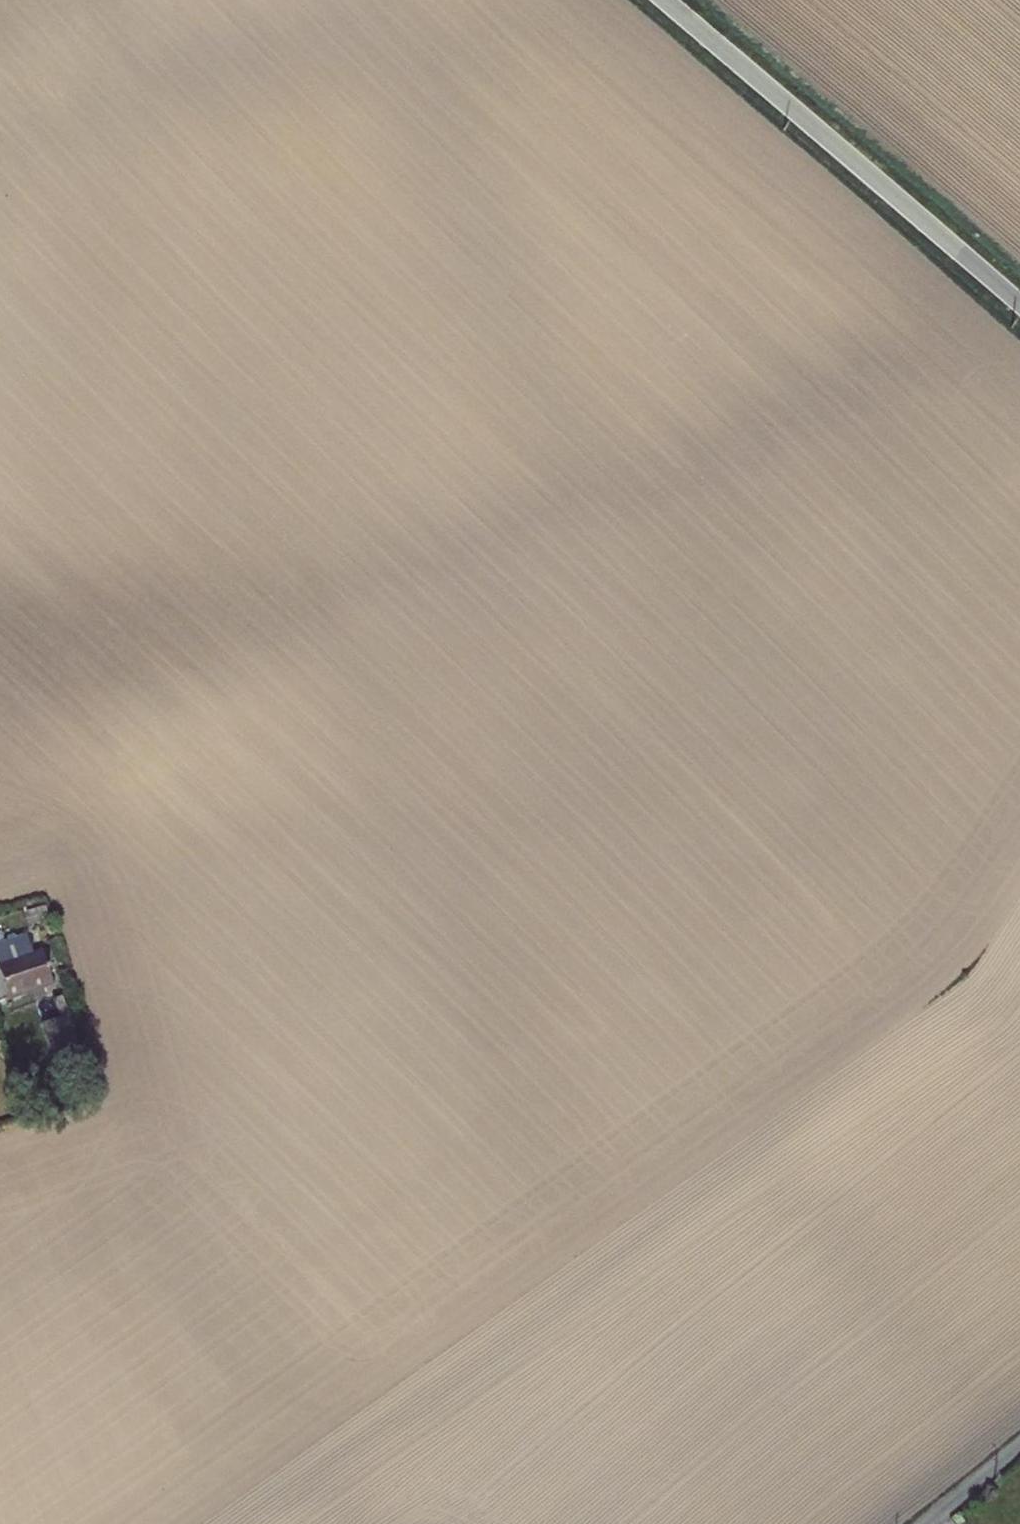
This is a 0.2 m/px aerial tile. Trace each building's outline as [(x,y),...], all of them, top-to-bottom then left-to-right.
[(50,985),(40,953),(34,954),(31,943),(0,952),(0,1001),(50,985)] [(54,1052),(75,1046),(66,1015),(45,1021),(54,1052)]
